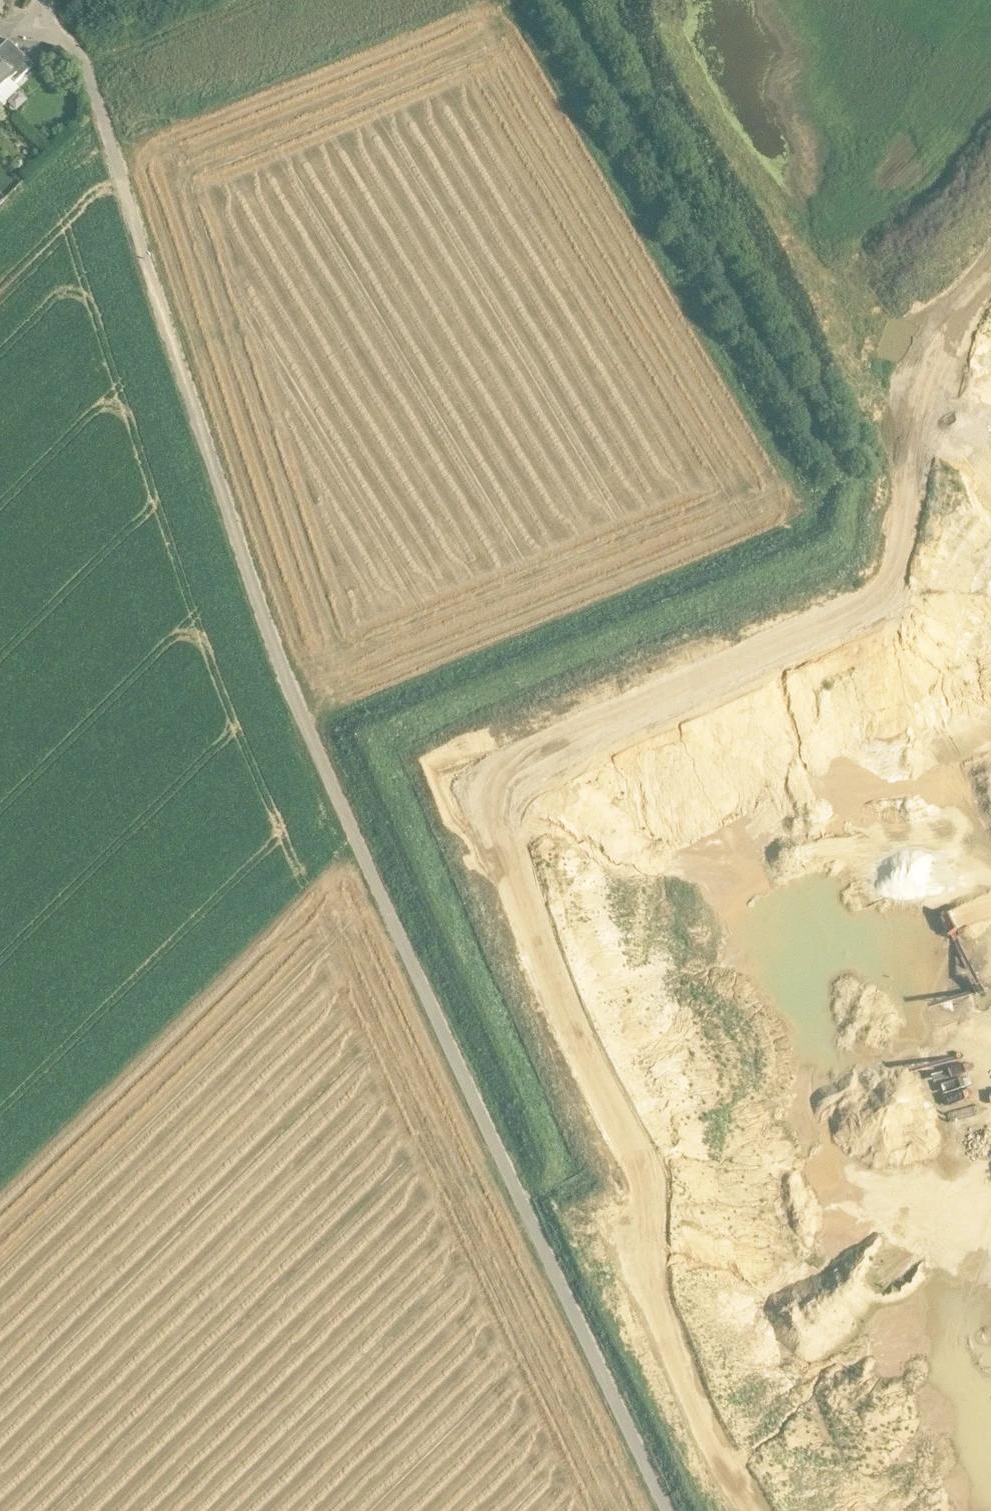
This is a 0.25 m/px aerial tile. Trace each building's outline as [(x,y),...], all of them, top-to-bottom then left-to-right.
[(0,51),(0,68),(10,78),(9,79),(15,86),(34,68),(8,42),(0,51)] [(9,79),(10,78),(0,68),(0,87),(9,79)]
